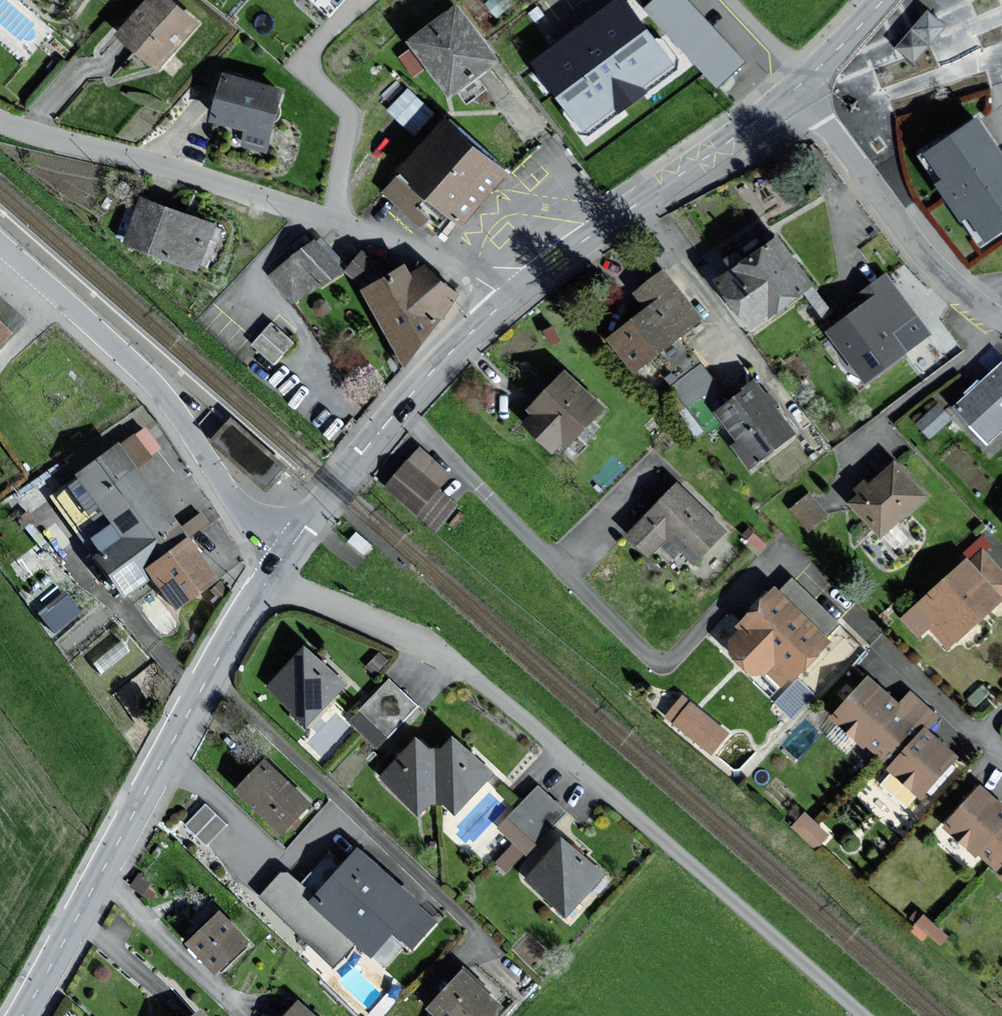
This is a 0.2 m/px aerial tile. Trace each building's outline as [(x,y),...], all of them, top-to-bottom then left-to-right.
[(168,0),(151,0),(118,37),(159,73),(199,27),(168,0)] [(537,65),(581,127),(675,60),(632,0),(629,0),(537,65)] [(642,4),(719,83),(746,57),(691,0),(646,0),(642,4)] [(499,62),(457,6),(407,44),(413,52),(402,60),(418,80),(428,72),(449,100),(499,62)] [(945,26),(928,11),(912,30),(928,45),(945,26)] [(914,62),(928,45),(912,30),(897,47),(914,62)] [(285,93),(224,76),(211,125),(272,141),(285,93)] [(411,126),(431,105),(408,84),(388,105),(411,126)] [(977,119),(922,157),(982,243),(1001,230),(1001,154),(977,119)] [(506,176),(446,122),(377,199),(418,236),(430,223),(439,232),(451,218),(460,227),(506,176)] [(213,226),(141,198),(123,245),(197,273),(201,264),(209,267),(217,246),(207,242),(213,226)] [(815,289),(777,237),(715,282),(753,334),(815,289)] [(347,274),(318,239),(272,277),(295,305),(347,274)] [(391,273),(363,252),(347,274),(365,287),(361,291),(405,368),(460,296),(428,264),(413,279),(407,266),(391,273)] [(701,319),(665,270),(635,291),(650,311),(612,338),(633,368),(701,319)] [(916,316),(885,276),(865,292),(871,300),(824,337),(864,388),(907,355),(892,335),(916,316)] [(22,323),(0,303),(0,346),(22,323)] [(297,346),(273,325),(253,347),(277,368),(297,346)] [(958,407),(988,440),(1001,428),(1001,366),(958,407)] [(603,407),(564,371),(526,411),(535,420),(527,428),(554,453),(565,441),(569,445),(603,407)] [(798,432),(757,383),(716,417),(738,443),(731,449),(750,472),(798,432)] [(952,419),(938,404),(917,423),(931,438),(952,419)] [(115,452),(113,449),(71,479),(77,488),(55,504),(80,537),(101,522),(115,542),(88,561),(106,586),(177,533),(147,493),(135,477),(163,456),(144,431),(115,452)] [(453,476),(420,450),(386,491),(439,535),(460,509),(439,492),(453,476)] [(928,499),(895,463),(870,485),(864,478),(853,488),(859,495),(848,504),(882,540),(928,499)] [(725,531),(676,486),(629,536),(649,554),(667,535),(696,562),(725,531)] [(830,517),(810,495),(793,510),(813,532),(830,517)] [(982,537),(956,560),(962,566),(902,618),(919,637),(930,627),(948,647),(1001,600),(1001,596),(1001,595),(1001,594),(1001,571),(986,554),(992,549),(982,537)] [(203,560),(189,539),(147,569),(176,610),(218,581),(203,560)] [(832,643),(771,591),(737,631),(743,635),(726,655),(760,685),(769,676),(783,688),(789,680),(795,686),(832,643)] [(63,592),(37,607),(49,629),(75,614),(63,592)] [(347,685),(305,649),(268,692),(310,728),(347,685)] [(384,749),(424,712),(391,677),(351,715),(384,749)] [(885,693),(868,679),(833,721),(890,769),(886,774),(922,804),(960,760),(937,741),(928,733),(940,720),(911,695),(901,707),(885,693)] [(730,736),(684,700),(667,723),(712,758),(730,736)] [(455,738),(443,751),(439,748),(440,807),(444,802),(457,814),(493,773),(455,738)] [(434,802),(440,807),(439,748),(432,755),(417,741),(382,779),(422,815),(434,802)] [(309,804),(265,763),(239,791),(283,832),(309,804)] [(571,816),(538,787),(498,833),(515,847),(500,865),(511,875),(525,859),(537,869),(525,883),(568,921),(608,875),(557,831),(571,816)] [(979,788),(946,827),(1001,873),(1001,806),(999,804),(979,788)] [(225,824),(206,807),(190,824),(209,841),(225,824)] [(833,841),(806,816),(793,830),(820,855),(833,841)] [(426,906),(359,847),(310,903),(284,878),(264,899),(331,965),(354,941),(371,955),(391,932),(412,950),(437,921),(424,909),(426,906)] [(246,941),(221,914),(189,945),(214,971),(246,941)] [(463,975),(427,1013),(431,1015),(500,1015),(504,1012),(463,975)] [(298,1001),(285,1015),(315,1015),(298,1001)]
